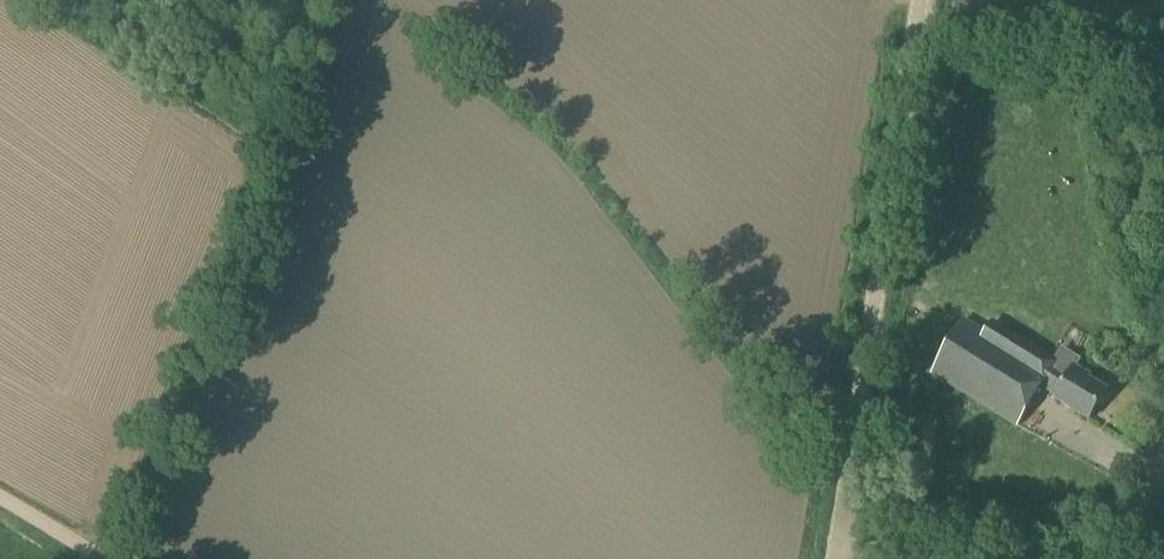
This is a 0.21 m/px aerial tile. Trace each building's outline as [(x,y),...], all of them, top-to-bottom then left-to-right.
[(986,331),(964,318),(930,376),(1017,428),(1051,372),(1065,380),(1054,399),(1089,421),(1107,391),(1087,379),(1089,376),(1076,368),(1081,360),(1061,348),(1055,359),(992,321),(986,331)]
